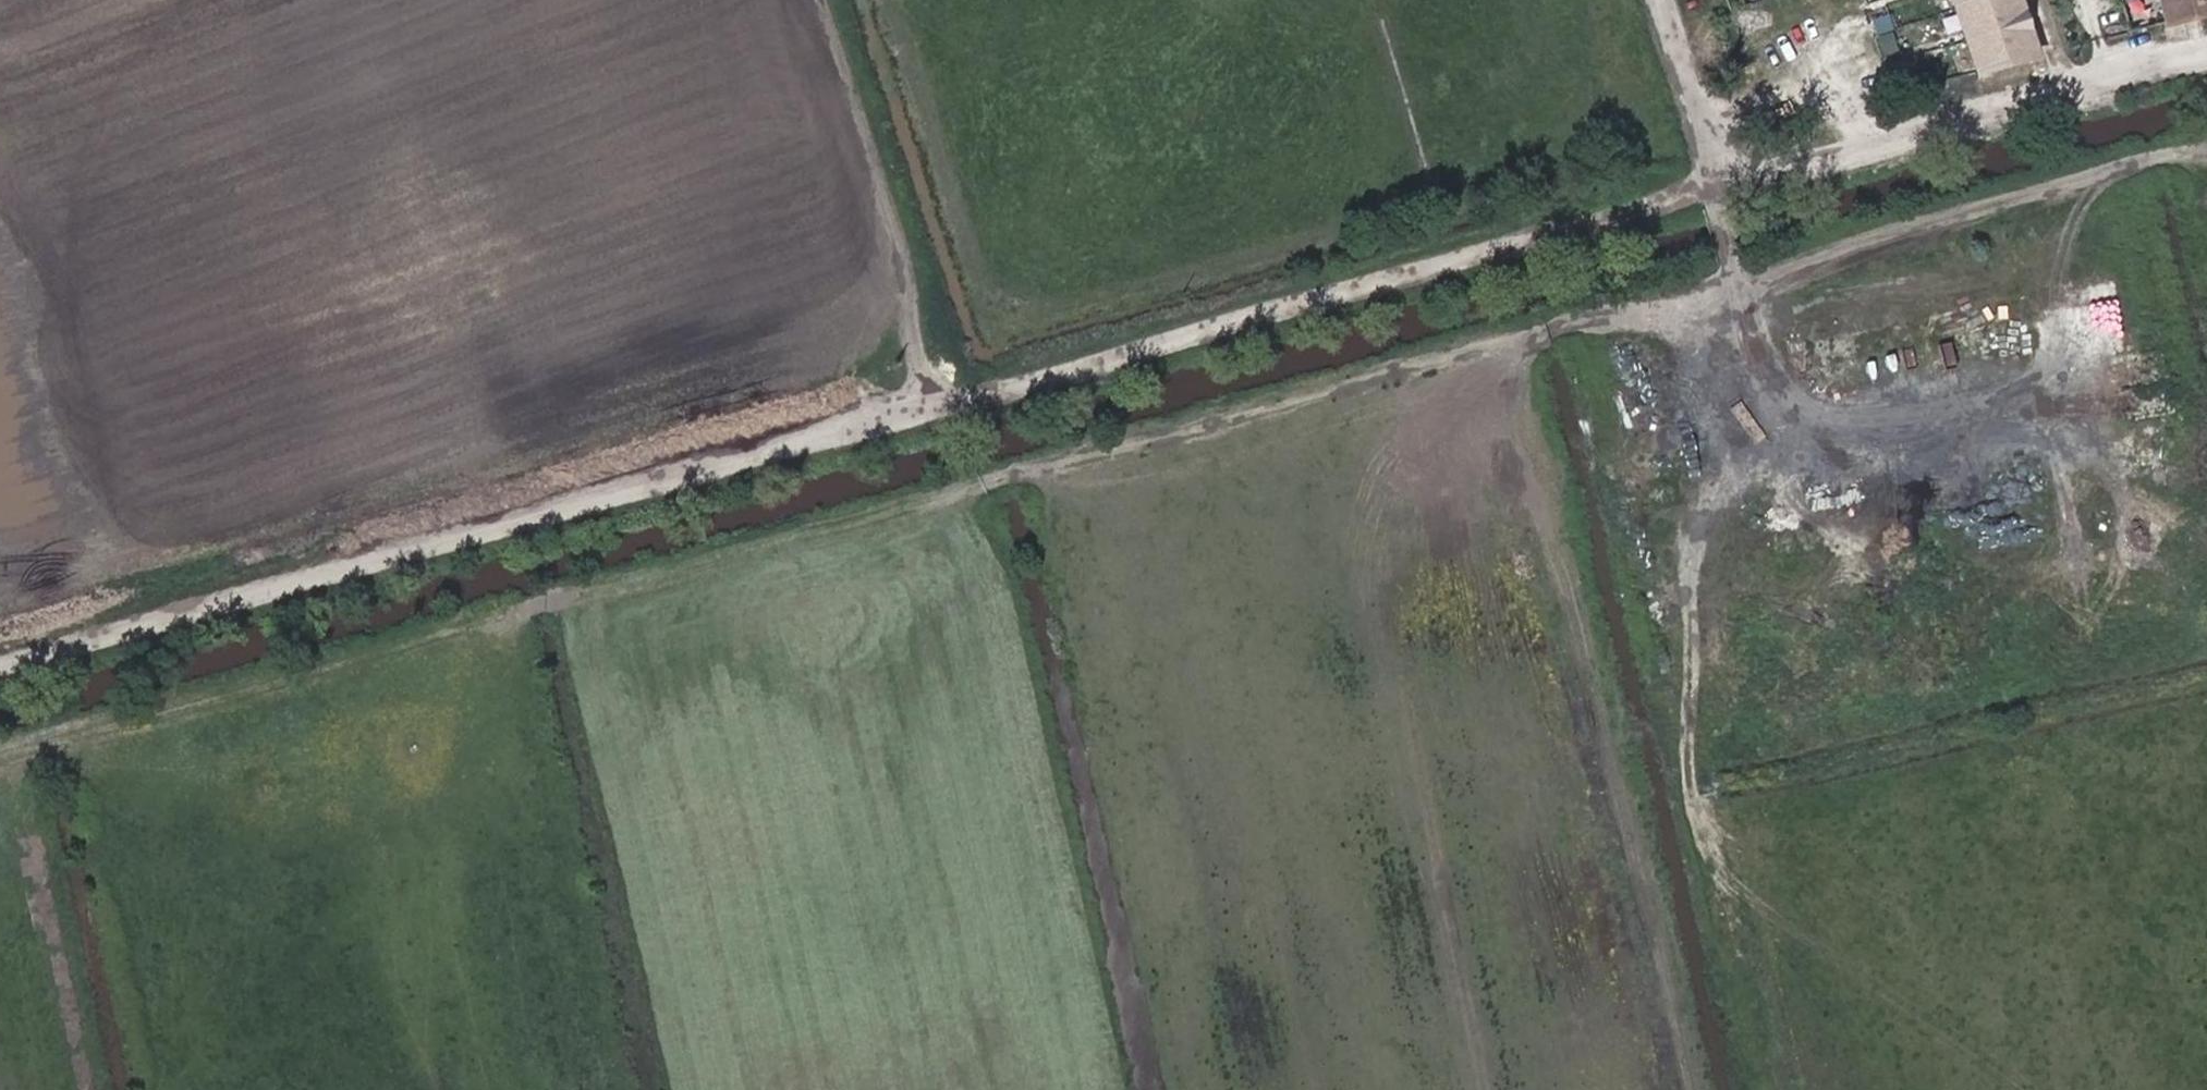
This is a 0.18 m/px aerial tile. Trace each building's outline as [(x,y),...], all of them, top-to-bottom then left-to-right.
[(1976,78),(2037,58),(2017,0),(1950,0),(1976,78)] [(2206,12),(2206,0),(2155,0),(2161,24),(2206,12)]
